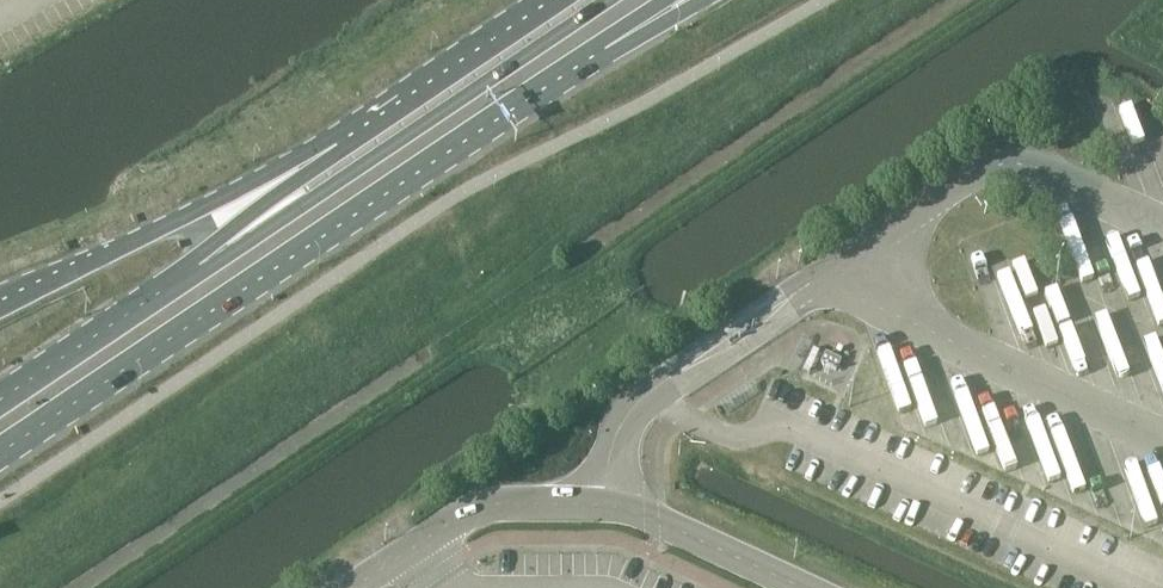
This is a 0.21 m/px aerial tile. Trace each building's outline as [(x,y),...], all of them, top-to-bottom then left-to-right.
[(840,369),(843,362),(822,353),(819,360),(840,369)]
